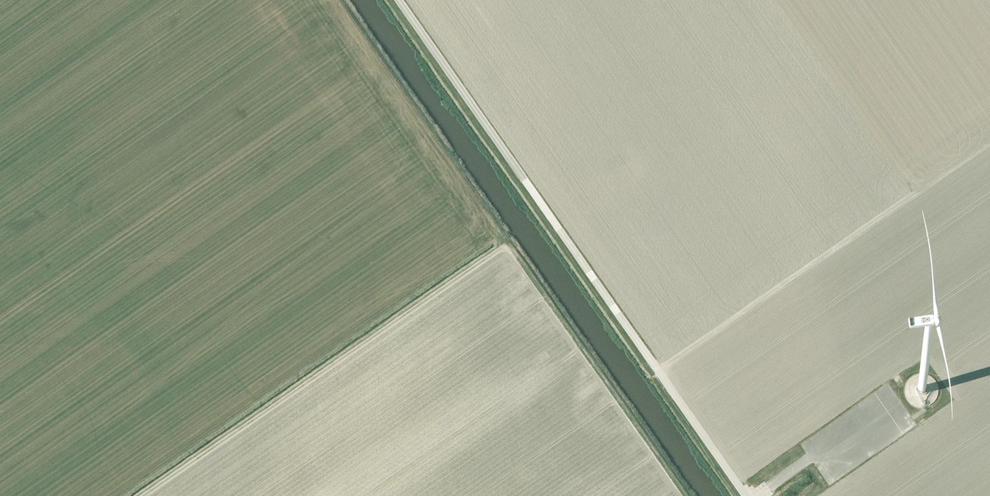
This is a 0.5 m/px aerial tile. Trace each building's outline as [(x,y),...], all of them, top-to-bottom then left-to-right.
[(916,389),(916,390),(916,391),(916,392),(917,392),(917,393),(918,394),(918,395),(919,395),(920,395),(920,396),(921,396),(922,396),(923,396),(924,396),(925,395),(926,395),(926,394),(927,394),(927,393),(928,393),(928,392),(928,391),(928,390),(928,389),(928,388),(928,387),(927,387),(927,386),(926,386),(926,385),(925,385),(924,384),(923,384),(922,384),(921,384),(920,384),(920,385),(919,385),(918,385),(918,386),(917,387),(917,388),(916,388),(916,389)]
